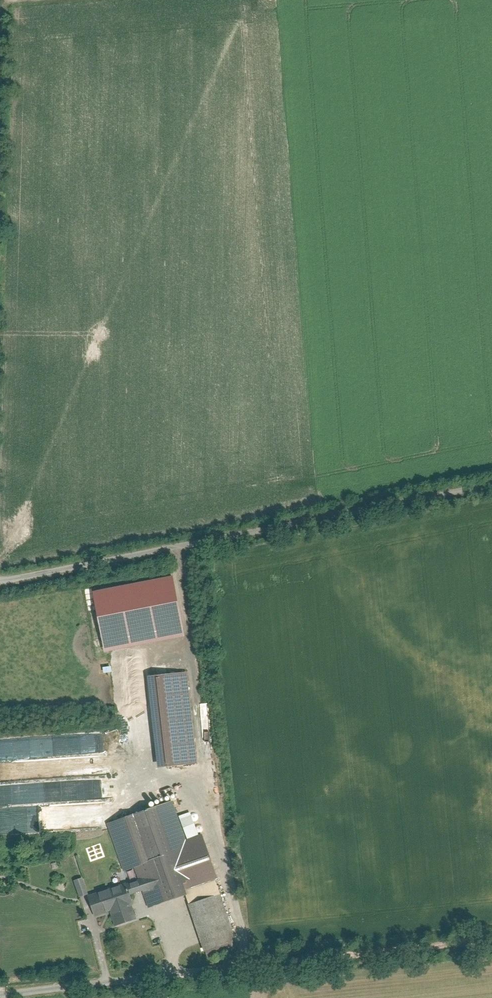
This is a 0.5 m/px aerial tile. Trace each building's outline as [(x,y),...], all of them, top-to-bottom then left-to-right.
[(145,655),(117,658),(123,717),(126,717),(127,725),(137,724),(139,746),(154,744),(145,655)] [(191,671),(150,675),(157,762),(199,758),(191,671)] [(173,797),(105,821),(122,869),(135,864),(139,877),(89,894),(96,915),(111,910),(116,923),(138,915),(130,893),(143,888),(149,905),(186,892),(206,948),(237,937),(200,833),(198,833),(187,837),(179,815),(173,797)] [(198,833),(190,811),(179,815),(187,837),(198,833)] [(83,876),(75,879),(81,894),(89,891),(83,876)]
